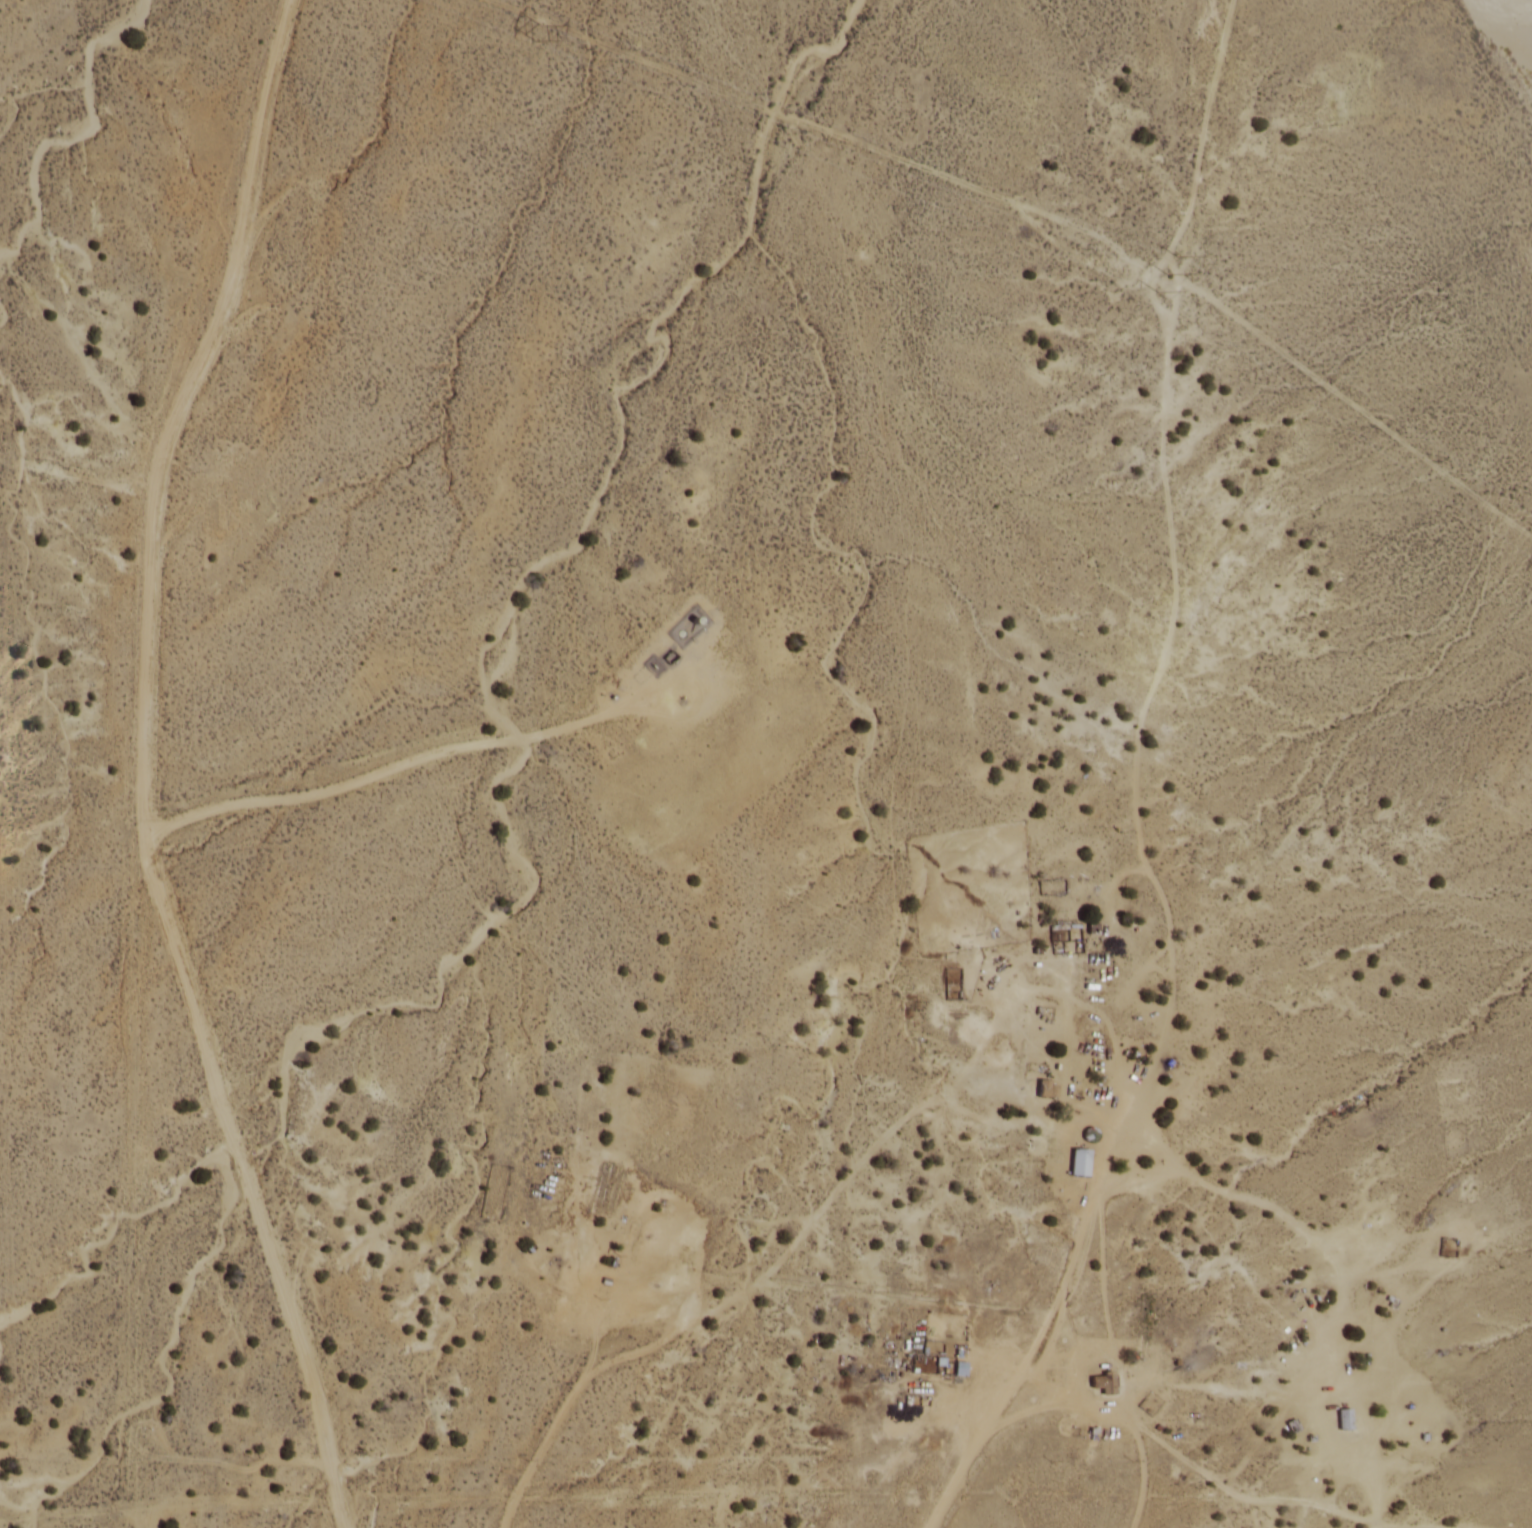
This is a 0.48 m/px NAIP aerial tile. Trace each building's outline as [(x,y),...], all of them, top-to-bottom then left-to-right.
[(1092,1180),(1092,1152),(1074,1152),(1073,1179),(1092,1180)] [(957,1379),(968,1379),(968,1365),(957,1365),(957,1379)] [(1352,1411),(1339,1411),(1339,1432),(1352,1432),(1352,1411)]
